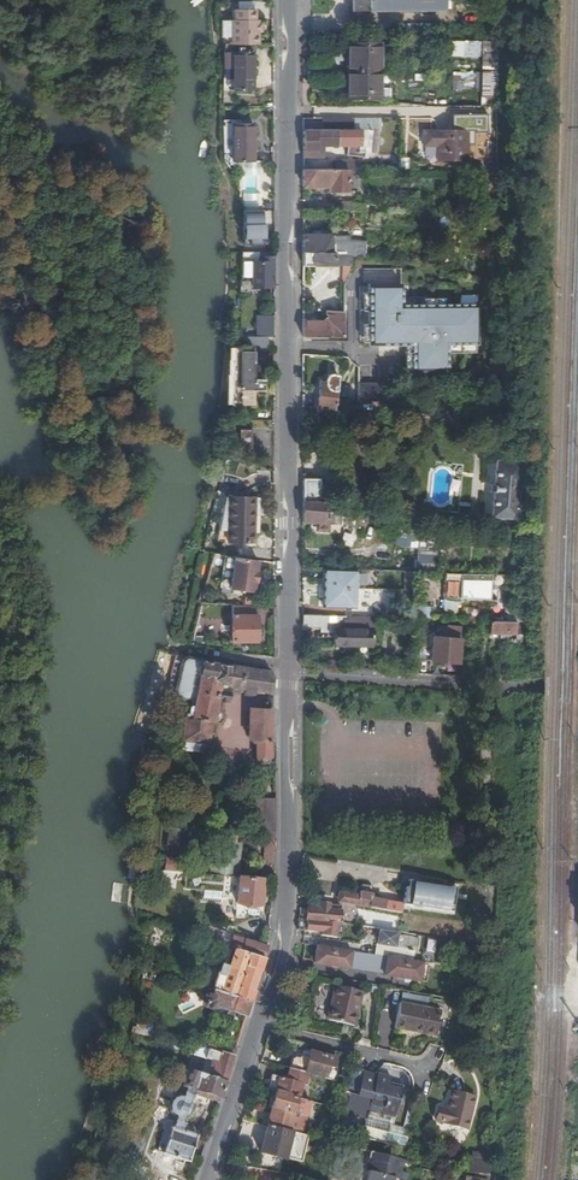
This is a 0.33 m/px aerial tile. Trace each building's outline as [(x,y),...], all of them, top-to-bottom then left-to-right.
[(447,0),(350,0),(350,11),(447,11),(447,0)] [(233,21),(230,21),(230,45),(232,45),(257,45),(257,32),(257,24),(257,21),(253,21),(253,11),(233,11),(233,21)] [(230,45),(230,21),(220,21),(221,40),(224,45),(230,45)] [(501,43),(444,40),(444,53),(463,54),(463,47),(483,48),(483,71),(497,72),(501,43)] [(390,96),(390,77),(374,75),(376,60),(390,62),(390,46),(380,46),(380,44),(347,43),(346,88),(347,98),(380,99),(380,96),(390,96)] [(230,45),(224,45),(223,69),(222,90),(232,90),(253,90),(253,52),(232,51),(232,45),(230,45)] [(390,77),(390,62),(376,60),(374,75),(390,77)] [(483,71),(483,87),(497,88),(497,72),(483,71)] [(465,72),(465,85),(476,86),(476,72),(465,72)] [(497,107),(497,88),(483,87),(482,106),(497,107)] [(347,98),(346,88),(344,88),(335,88),(335,98),(347,98)] [(322,118),(323,131),(354,130),(354,118),(322,118)] [(232,162),(232,124),(223,124),(224,161),(232,162)] [(253,124),(232,124),(232,162),(253,162),(253,124)] [(375,153),(378,131),(354,130),(323,131),(302,130),(303,158),(314,158),(314,155),(323,155),(323,145),(347,145),(347,156),(365,156),(365,153),(375,153)] [(422,131),(422,147),(437,147),(437,160),(466,160),(466,130),(422,131)] [(335,161),(336,169),(356,169),(357,169),(357,161),(335,161)] [(356,169),(336,169),(302,169),(303,186),(332,186),(332,190),(346,190),(346,179),(356,180),(356,169)] [(337,203),(337,212),(351,212),(352,203),(337,203)] [(368,205),(352,203),(351,212),(367,214),(368,205)] [(303,235),(303,253),(303,266),(338,266),(344,284),(351,265),(352,257),(364,258),(365,242),(349,241),(349,237),(333,237),(333,234),(333,231),(318,231),(318,235),(303,235)] [(273,287),(273,258),(259,258),(259,253),(244,253),(242,253),(242,291),(252,292),(252,287),(273,287)] [(121,287),(117,273),(97,278),(100,292),(121,287)] [(401,304),(401,284),(368,284),(368,346),(411,346),(414,346),(414,352),(411,352),(411,372),(447,371),(447,345),(478,344),(478,304),(401,304)] [(311,337),(324,337),(344,338),(344,313),(327,313),(327,320),(303,320),(303,337),(309,337),(311,337)] [(232,373),(252,374),(252,351),(268,351),(268,338),(242,337),(241,348),(233,348),(232,373)] [(252,374),(232,373),(230,404),(251,405),(252,374)] [(336,411),(340,378),(340,377),(339,376),(335,374),(332,374),(329,375),(326,378),(325,382),(325,383),(320,383),(316,413),(333,414),(333,411),(336,411)] [(388,386),(357,385),(356,402),(387,403),(388,386)] [(333,414),(316,413),(303,412),(303,424),(324,426),(324,422),(332,423),(333,414)] [(249,443),(250,430),(239,429),(238,442),(249,443)] [(521,464),(496,462),(492,516),(517,518),(521,464)] [(303,503),(326,502),(326,486),(320,486),(320,479),(303,479),(303,503)] [(217,541),(226,541),(228,498),(225,498),(223,509),(221,522),(217,541)] [(249,515),(253,515),(262,515),(262,499),(228,498),(226,541),(252,543),(253,521),(249,521),(249,515)] [(340,523),(340,505),(326,502),(303,503),(303,522),(317,522),(317,530),(329,530),(329,523),(340,523)] [(395,547),(417,548),(417,532),(396,531),(395,547)] [(440,535),(421,532),(419,548),(439,550),(440,535)] [(435,564),(436,552),(417,552),(417,564),(435,564)] [(259,561),(227,556),(223,588),(254,592),(256,582),(257,582),(259,572),(257,571),(259,561)] [(358,570),(325,568),(325,605),(357,606),(358,570)] [(414,572),(406,572),(405,584),(414,584),(414,572)] [(461,574),(444,573),(442,600),(459,600),(459,597),(465,597),(465,598),(499,599),(499,586),(491,586),(491,582),(478,581),(478,576),(470,576),(469,581),(465,580),(465,582),(461,582),(461,574)] [(507,604),(506,604),(506,613),(508,613),(508,622),(525,622),(525,613),(518,612),(507,604)] [(425,619),(430,619),(431,607),(413,606),(413,618),(418,618),(425,619)] [(257,616),(233,615),(233,641),(256,641),(257,616)] [(372,646),(373,617),(303,615),(303,626),(336,627),(336,645),(372,646)] [(525,638),(525,622),(508,622),(491,622),(490,634),(517,634),(517,638),(525,638)] [(420,628),(418,659),(458,662),(461,626),(448,625),(434,629),(420,628)] [(480,643),(480,660),(488,660),(489,643),(480,643)] [(190,719),(186,718),(183,749),(205,752),(210,721),(214,721),(217,699),(228,700),(229,686),(270,693),(271,671),(187,659),(184,662),(177,693),(181,697),(194,698),(190,719)] [(271,710),(250,710),(249,739),(253,741),(256,741),(255,762),(258,765),(266,765),(269,763),(271,710)] [(263,875),(273,876),(275,801),(257,801),(256,831),(264,831),(263,875)] [(183,806),(171,804),(170,819),(181,820),(183,806)] [(217,841),(213,875),(230,877),(236,877),(240,845),(234,845),(235,832),(212,830),(211,841),(217,841)] [(179,832),(168,831),(167,846),(178,847),(179,832)] [(180,861),(165,859),(164,869),(179,870),(180,861)] [(204,881),(229,883),(230,877),(213,875),(204,875),(204,881)] [(230,877),(229,883),(228,901),(236,901),(236,904),(260,905),(262,886),(272,886),(273,880),(236,877),(230,877)] [(402,905),(453,913),(458,888),(408,880),(407,888),(405,887),(402,905)] [(359,890),(358,893),(372,895),(373,889),(370,886),(362,885),(360,887),(359,890)] [(336,903),(383,910),(384,901),(371,899),(372,895),(358,893),(358,897),(337,894),(336,903)] [(339,922),(340,905),(319,903),(319,909),(298,908),(297,920),(339,922)] [(297,920),(297,930),(302,931),(321,932),(321,936),(336,937),(337,924),(297,920)] [(158,922),(156,927),(177,933),(178,928),(158,922)] [(378,933),(377,945),(404,948),(406,936),(378,933)] [(225,935),(222,947),(228,949),(232,937),(225,935)] [(267,948),(232,937),(228,949),(233,950),(263,960),(267,948)] [(377,945),(376,955),(387,957),(398,958),(414,959),(415,949),(404,948),(377,945)] [(348,970),(351,952),(317,946),(313,963),(348,970)] [(211,991),(250,1003),(263,960),(233,950),(227,967),(220,966),(218,975),(215,974),(211,991)] [(385,974),(387,957),(376,955),(351,952),(348,970),(385,974)] [(420,981),(423,962),(398,958),(387,957),(385,974),(384,976),(420,981)] [(335,986),(327,1020),(353,1026),(362,992),(335,986)] [(217,1008),(245,1017),(250,1003),(211,991),(209,995),(205,994),(203,999),(200,1001),(199,1005),(202,1008),(204,1009),(206,1007),(216,1011),(217,1008)] [(183,1007),(193,1007),(193,994),(183,994),(183,1007)] [(440,1011),(398,1003),(394,1029),(405,1031),(405,1027),(436,1034),(440,1011)] [(144,1037),(146,1030),(132,1026),(131,1034),(144,1037)] [(405,1027),(405,1031),(435,1037),(436,1034),(405,1027)] [(326,1050),(311,1046),(309,1054),(305,1068),(304,1074),(325,1079),(328,1068),(336,1070),(339,1060),(324,1056),(326,1050)] [(193,1056),(205,1059),(210,1061),(206,1076),(225,1082),(233,1058),(202,1048),(196,1050),(195,1050),(193,1056)] [(305,1068),(309,1054),(301,1052),(297,1066),(305,1068)] [(210,1061),(205,1059),(200,1074),(206,1076),(210,1061)] [(200,1074),(188,1071),(182,1086),(186,1087),(182,1098),(176,1119),(164,1153),(188,1161),(196,1137),(179,1132),(191,1095),(193,1090),(219,1098),(225,1082),(206,1076),(200,1074)] [(275,1091),(298,1097),(304,1074),(291,1071),(289,1080),(279,1077),(275,1091)] [(367,1112),(394,1118),(401,1089),(387,1086),(390,1076),(378,1073),(377,1075),(362,1072),(356,1096),(370,1100),(367,1112)] [(343,1094),(346,1085),(333,1082),(331,1091),(343,1094)] [(193,1090),(191,1095),(218,1103),(219,1098),(193,1090)] [(438,1108),(434,1121),(467,1128),(474,1096),(451,1090),(446,1110),(438,1108)] [(289,1132),(298,1097),(275,1091),(266,1126),(268,1126),(289,1132)] [(317,1093),(315,1102),(338,1108),(340,1101),(333,1100),(334,1098),(317,1093)] [(364,1115),(344,1110),(338,1132),(354,1137),(359,1138),(364,1115)] [(412,1126),(367,1116),(362,1138),(406,1149),(412,1126)] [(289,1132),(268,1126),(261,1153),(273,1156),(281,1158),(285,1159),(285,1157),(292,1132),(289,1132)] [(299,1161),(305,1136),(292,1132),(285,1157),(299,1161)] [(404,1161),(370,1152),(367,1165),(370,1166),(372,1166),(371,1172),(368,1172),(366,1179),(394,1179),(395,1178),(393,1178),(395,1171),(397,1171),(401,1172),(404,1161)] [(471,1159),(470,1171),(489,1173),(490,1160),(471,1159)] [(400,1179),(401,1172),(397,1171),(395,1171),(393,1178),(395,1178),(400,1179)]
